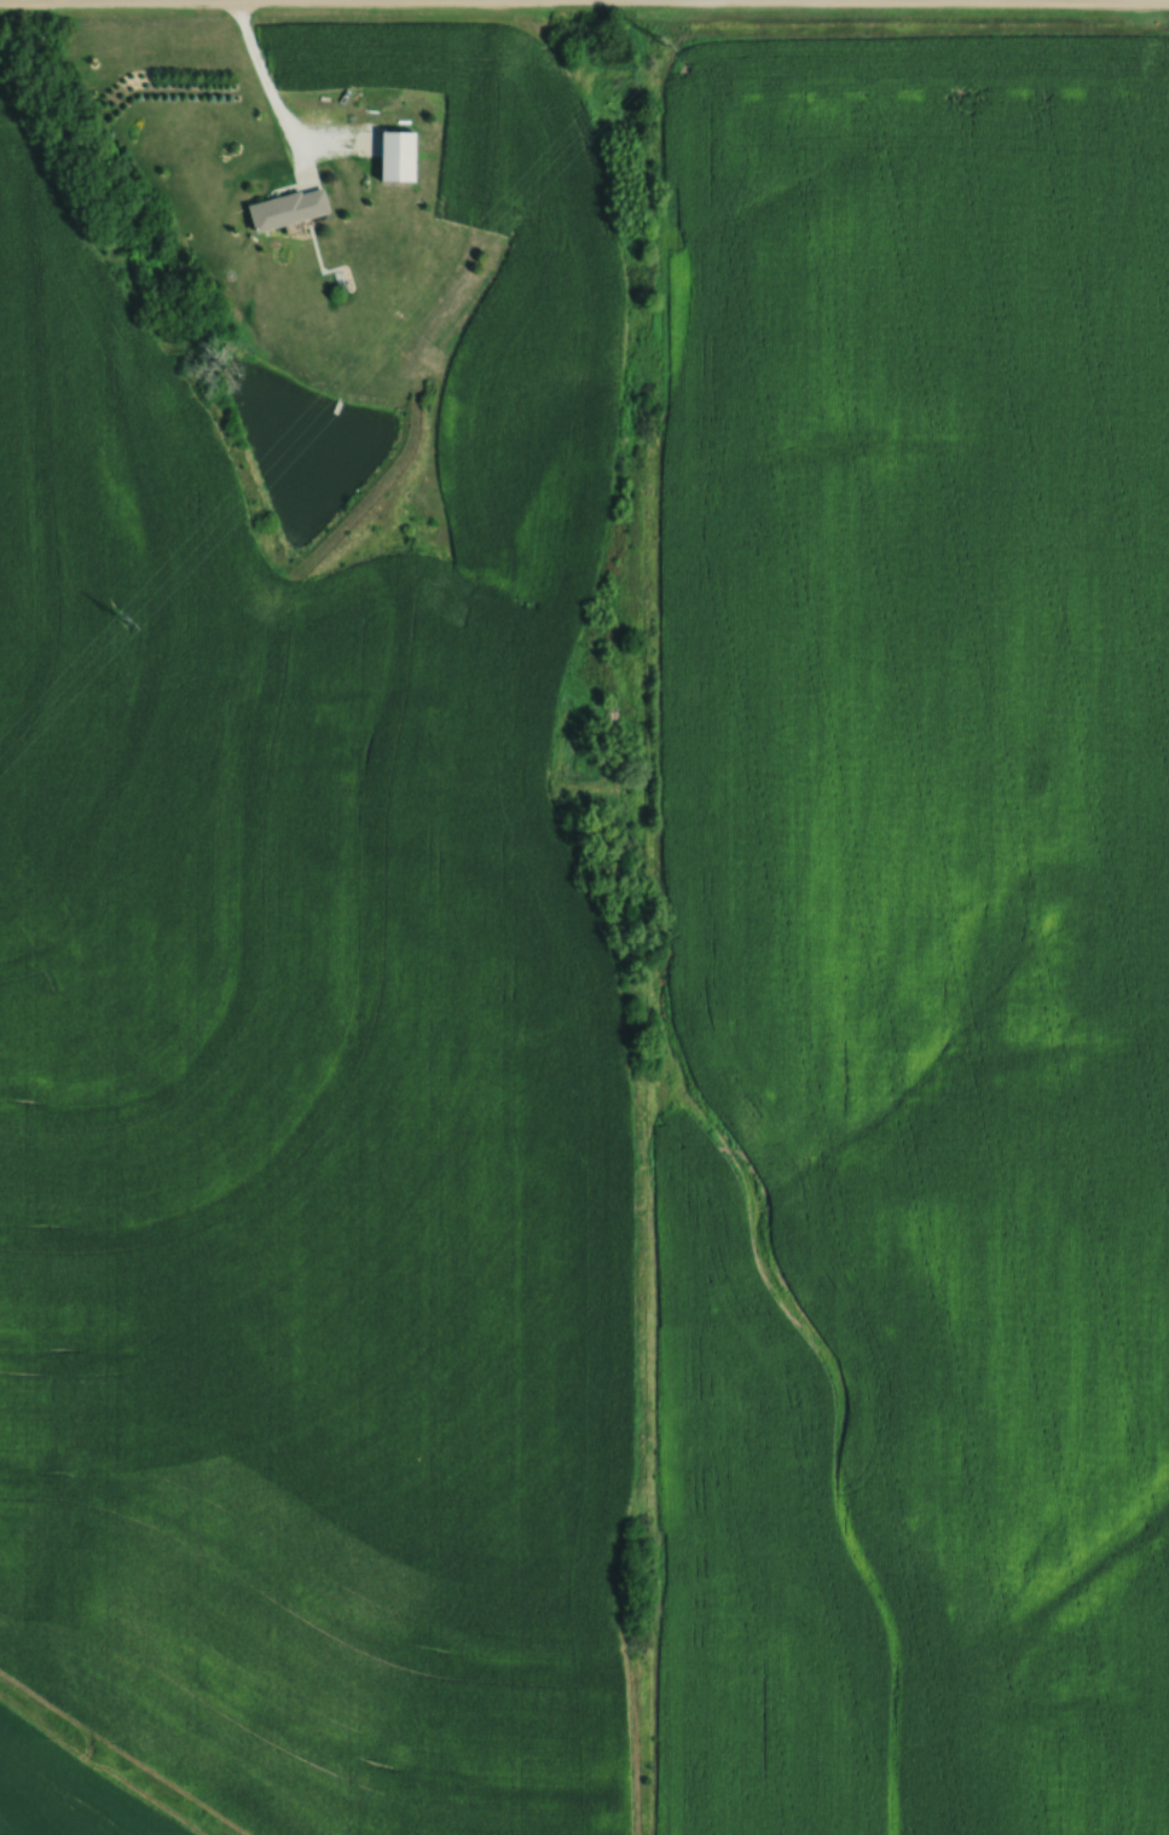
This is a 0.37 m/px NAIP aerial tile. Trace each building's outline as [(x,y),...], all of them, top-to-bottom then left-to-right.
[(421,128),(384,128),(384,178),(421,178),(421,128)] [(334,212),(328,184),(253,201),(259,228),(334,212)]
